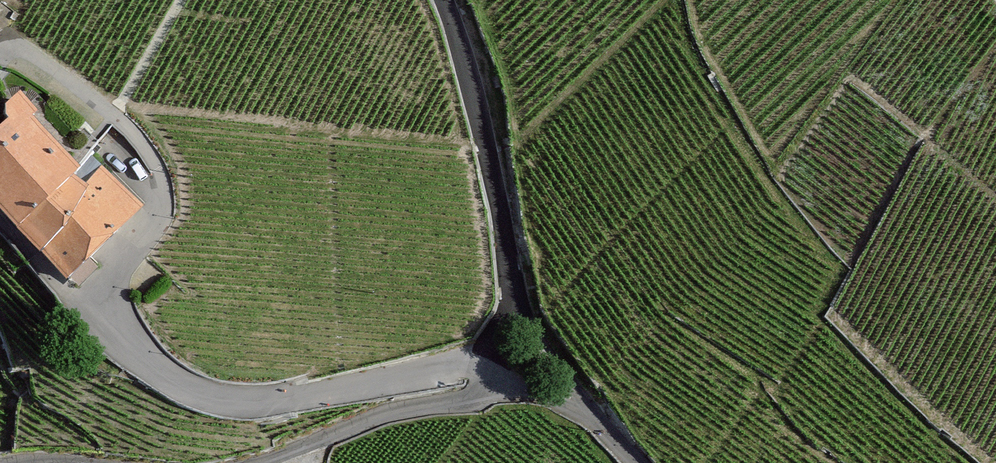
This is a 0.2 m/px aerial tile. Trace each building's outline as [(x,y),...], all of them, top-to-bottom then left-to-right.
[(32,120),(36,113),(20,95),(6,107),(7,119),(0,126),(0,206),(67,277),(140,208),(107,173),(88,191),(74,177),(80,171),(32,120)]
